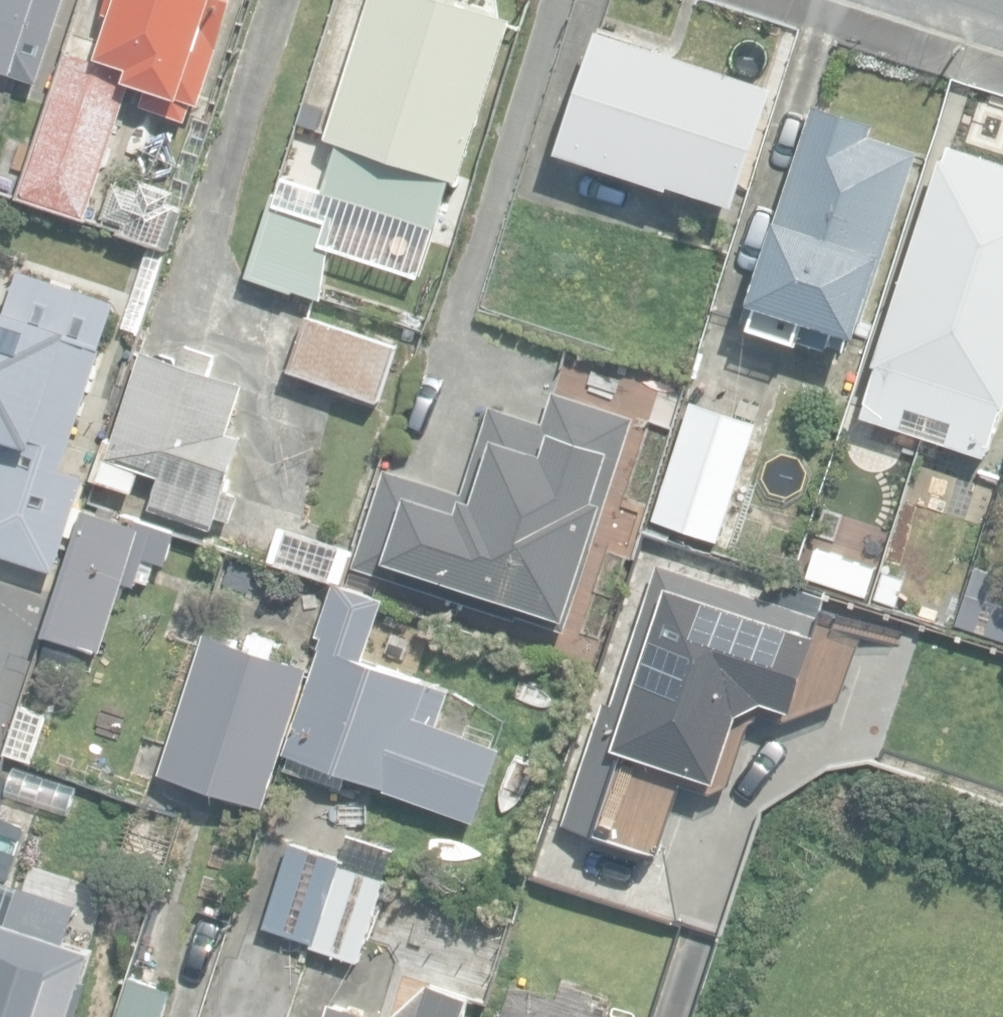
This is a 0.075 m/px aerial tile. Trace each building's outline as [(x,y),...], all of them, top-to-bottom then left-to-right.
[(41,108),(78,0),(0,0),(0,96),(37,107),(41,108)] [(90,216),(136,80),(150,85),(144,103),(191,119),(197,101),(204,104),(238,0),(111,0),(109,7),(118,10),(104,53),(135,63),(133,72),(71,51),(24,194),(90,216)] [(453,212),(513,19),(461,3),(462,0),(375,0),(332,137),(345,141),(339,160),(387,175),(383,190),(453,212)] [(739,204),(741,205),(779,88),(602,30),(562,149),(673,186),(674,183),(739,204)] [(749,318),(833,346),(839,326),(863,334),(922,152),(873,136),(877,124),(819,105),(749,318)] [(2,144),(28,153),(37,120),(13,112),(2,144)] [(928,413),(1002,202),(1002,162),(953,146),(949,159),(945,158),(878,364),(882,365),(866,415),(905,428),(911,407),(928,413)] [(126,228),(163,242),(176,207),(139,193),(126,228)] [(250,276),(298,291),(324,210),(276,195),(250,276)] [(95,216),(122,225),(128,207),(100,198),(95,216)] [(928,413),(959,423),(952,443),(988,454),(1002,407),(1002,202),(928,413)] [(302,289),(361,308),(382,244),(323,225),(302,289)] [(116,299),(21,269),(8,310),(0,308),(0,552),(57,570),(87,476),(62,468),(116,299)] [(336,393),(380,407),(401,345),(311,315),(291,375),(327,387),(327,385),(337,388),(336,393)] [(154,507),(217,525),(220,517),(233,520),(240,495),(227,491),(243,436),(243,435),(233,432),(247,383),(212,373),(217,355),(187,346),(182,363),(144,352),(118,443),(107,439),(95,481),(135,493),(142,470),(163,475),(154,507)] [(465,489),(387,464),(353,567),(521,622),(524,614),(573,630),(642,417),(560,390),(548,425),(492,406),(465,489)] [(656,520),(720,540),(758,422),(694,402),(656,520)] [(43,660),(85,674),(93,647),(105,651),(127,582),(139,586),(141,580),(152,584),(159,561),(170,565),(182,530),(140,517),(138,525),(86,509),(47,632),(51,633),(43,660)] [(271,560),(344,582),(355,546),(282,524),(271,560)] [(827,556),(805,550),(797,579),(819,585),(827,556)] [(569,824),(661,854),(686,779),(717,790),(720,780),(743,713),(768,699),(798,708),(823,632),(819,630),(829,597),(803,588),(798,605),(662,561),(616,702),(610,700),(569,824)] [(1002,638),(1002,572),(980,564),(960,624),(1002,638)] [(349,772),(479,818),(505,745),(440,722),(453,688),(367,657),(388,598),(336,580),(317,632),(328,635),(287,751),(293,753),(288,768),(344,788),(349,772)] [(255,801),(268,805),(312,669),(274,657),(279,641),(256,633),(252,646),(208,632),(164,772),(223,791),(226,796),(231,800),(237,803),(243,804),(249,803),(255,801)] [(173,813),(142,805),(131,846),(162,854),(173,813)] [(342,862),(387,876),(394,848),(351,835),(342,862)] [(266,926),(315,942),(342,858),(294,843),(266,926)] [(319,944),(362,959),(388,882),(345,867),(319,944)] [(92,974),(90,973),(98,947),(66,937),(77,902),(0,878),(0,1016),(79,1016),(92,974)] [(117,1016),(167,1016),(177,983),(132,969),(117,1016)] [(473,990),(432,982),(399,1016),(465,1016),(473,990)] [(123,989),(106,983),(95,1016),(114,1016),(123,989)] [(333,1002),(328,1016),(381,1016),(333,1002)]
